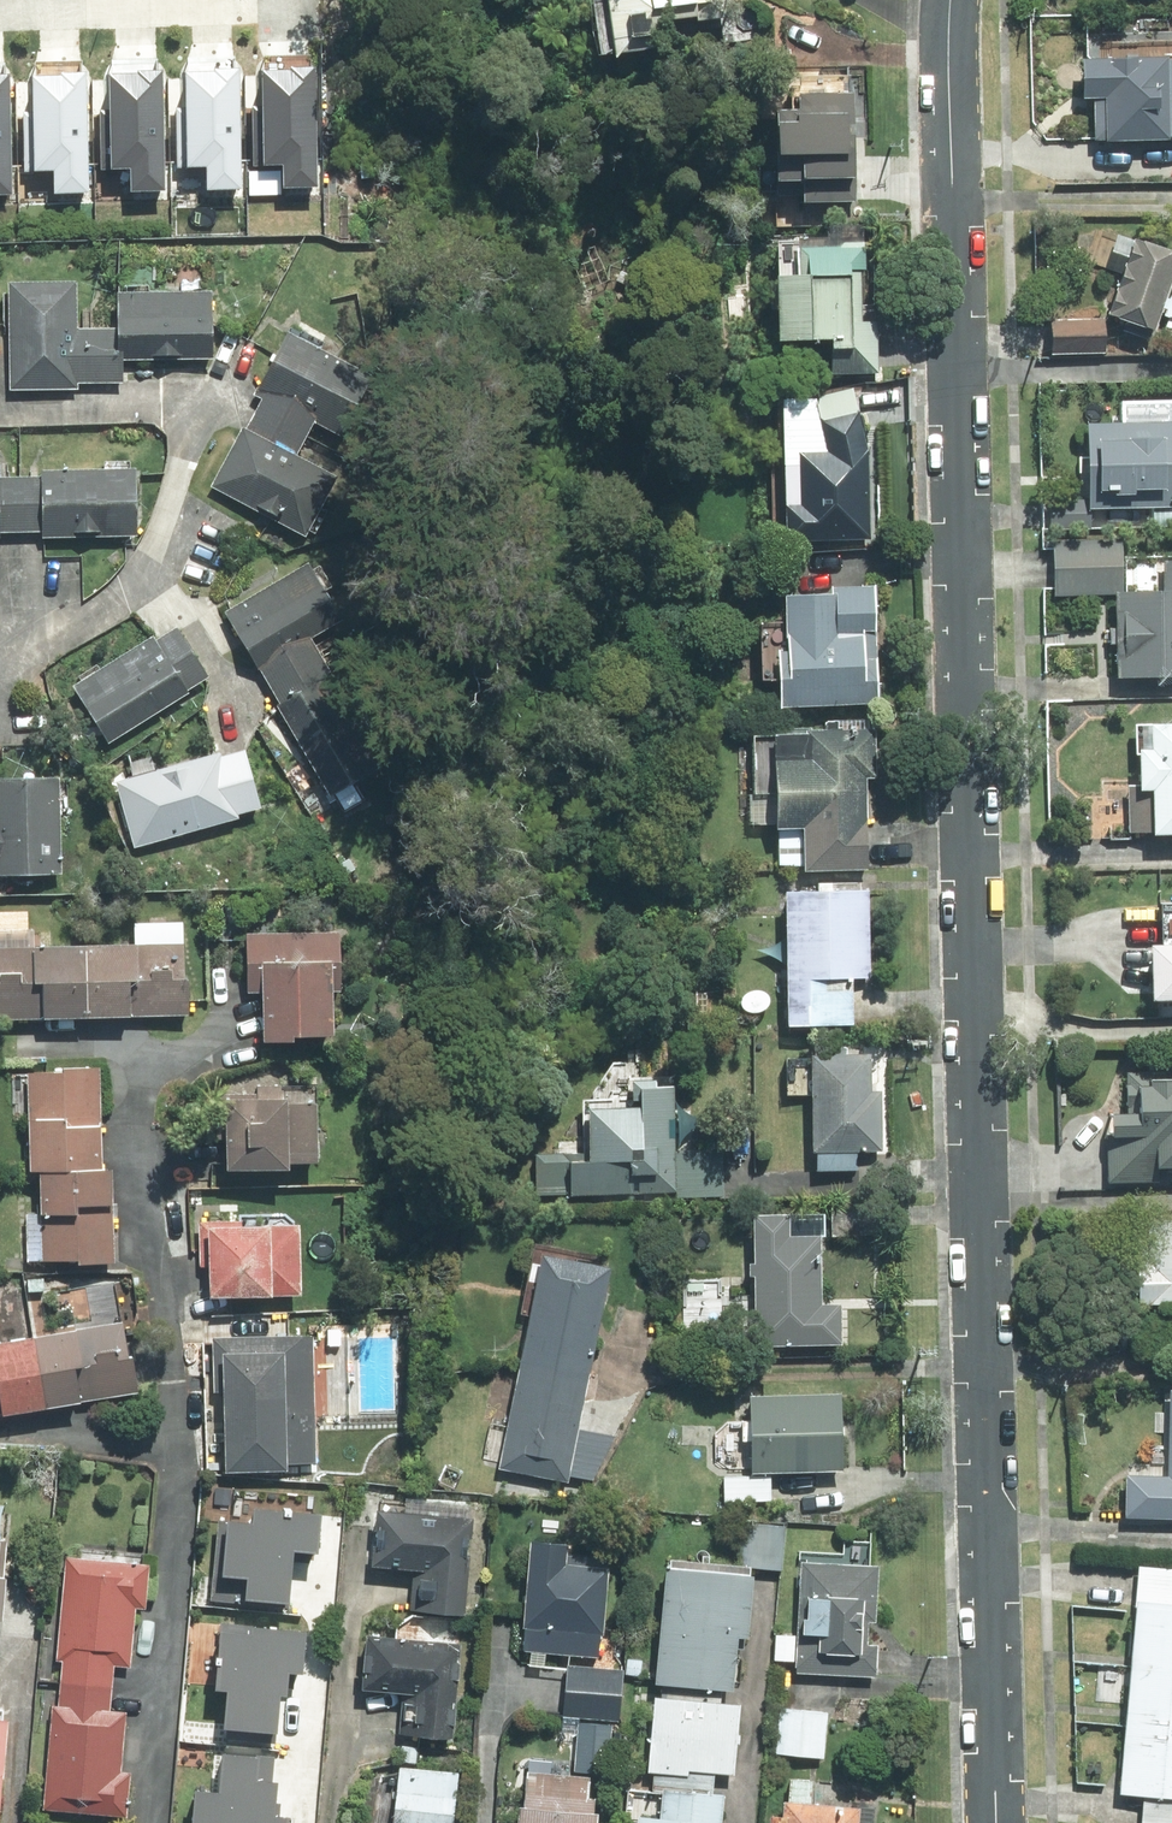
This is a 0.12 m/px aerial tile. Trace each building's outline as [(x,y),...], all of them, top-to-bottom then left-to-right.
[(626,55),(739,39),(733,0),(618,0),(626,55)] [(310,42),(254,44),(257,143),(273,142),(274,158),(314,157),(310,42)] [(0,47),(0,170),(15,170),(15,47),(0,47)] [(160,48),(101,48),(100,148),(125,149),(124,166),(159,167),(160,48)] [(235,50),(178,50),(178,148),(199,149),(199,161),(234,161),(235,50)] [(91,54),(27,53),(25,149),(48,150),(47,171),(89,172),(91,54)] [(845,186),(849,58),(762,56),(758,183),(845,186)] [(1088,58),(1089,98),(1099,98),(1101,140),(1171,138),(1171,56),(1088,58)] [(1162,329),(1167,315),(1171,317),(1171,245),(1141,234),(1113,312),(1162,329)] [(871,268),(870,241),(787,243),(790,349),(840,347),(841,374),(884,373),(883,319),(862,319),(861,268),(871,268)] [(81,280),(15,278),(11,384),(79,387),(79,382),(128,384),(129,355),(117,355),(118,327),(79,325),(81,280)] [(225,291),(122,288),(121,330),(224,332),(225,291)] [(1109,354),(1109,317),(1055,318),(1056,355),(1109,354)] [(378,373),(294,328),(260,392),(267,396),(217,488),(309,537),(344,471),(306,450),(320,424),(344,436),(378,373)] [(793,541),(876,540),(875,452),(858,386),(820,396),(835,453),(804,453),(804,502),(792,502),(793,541)] [(1082,407),(1084,510),(1171,508),(1171,405),(1082,407)] [(0,537),(0,533),(45,534),(45,537),(144,538),(144,468),(44,467),(44,476),(3,476),(3,467),(0,467),(0,537)] [(1168,556),(1169,585),(1126,585),(1126,537),(1056,538),(1056,594),(1121,594),(1122,674),(1171,673),(1171,556),(1168,556)] [(312,560),(227,609),(341,804),(369,788),(363,778),(392,761),(320,636),(347,621),(312,560)] [(836,587),(792,587),(792,644),(785,644),(786,702),(881,702),(881,581),(836,581),(836,587)] [(178,622),(74,682),(108,741),(212,681),(178,622)] [(1171,829),(1171,717),(1156,717),(1157,744),(1144,744),(1146,782),(1131,782),(1133,830),(1171,829)] [(808,869),(873,868),(871,777),(881,777),(880,723),(781,725),(783,824),(807,824),(808,869)] [(247,746),(117,779),(135,850),(266,817),(247,746)] [(0,775),(0,873),(66,874),(67,776),(0,775)] [(875,977),(873,887),(791,888),(793,1023),(858,1022),(858,977),(875,977)] [(349,993),(350,928),(285,927),(285,911),(217,910),(216,943),(248,943),(247,990),(269,991),(268,1040),(300,1041),(300,1033),(341,1034),(342,993),(349,993)] [(193,1016),(194,918),(138,918),(138,941),(54,940),(54,912),(0,912),(0,1015),(193,1016)] [(1158,994),(1171,994),(1171,938),(1157,938),(1158,994)] [(818,1093),(818,1168),(861,1168),(861,1149),(887,1149),(887,1088),(875,1088),(876,1051),(793,1050),(793,1093),(818,1093)] [(67,1073),(30,1073),(29,1120),(33,1120),(32,1170),(46,1170),(46,1208),(30,1208),(29,1260),(118,1262),(119,1167),(109,1167),(110,1117),(103,1117),(104,1065),(67,1064),(67,1073)] [(1111,1181),(1162,1180),(1162,1165),(1171,1165),(1171,1069),(1130,1070),(1131,1107),(1110,1107),(1111,1181)] [(679,1148),(679,1082),(661,1082),(661,1075),(638,1075),(638,1096),(647,1096),(647,1100),(595,1100),(595,1154),(575,1154),(575,1192),(726,1192),(726,1148),(679,1148)] [(294,1101),(295,1098),(286,1097),(287,1083),(259,1082),(259,1096),(234,1095),(231,1163),(299,1166),(299,1159),(321,1160),(323,1103),(294,1101)] [(833,1234),(880,1234),(879,1203),(833,1203),(833,1234)] [(760,1343),(846,1343),(845,1301),(827,1301),(826,1231),(819,1231),(819,1208),(759,1209),(760,1343)] [(1171,1300),(1171,1214),(1141,1215),(1142,1301),(1171,1300)] [(305,1294),(305,1223),(202,1222),(202,1256),(213,1256),(213,1293),(305,1294)] [(583,1429),(617,1262),(547,1248),(503,1466),(606,1487),(616,1435),(583,1429)] [(120,1275),(0,1300),(0,1414),(143,1385),(120,1275)] [(249,1321),(249,1335),(215,1334),(214,1378),(228,1378),(226,1469),(294,1470),(294,1464),(315,1464),(319,1336),(277,1335),(278,1321),(249,1321)] [(845,1388),(753,1390),(755,1470),(847,1468),(845,1388)] [(1171,1515),(1171,1473),(1130,1472),(1128,1514),(1171,1515)] [(725,1475),(726,1501),(776,1499),(775,1473),(725,1475)] [(8,1505),(0,1505),(0,1578),(8,1579),(8,1505)] [(260,1518),(230,1517),(228,1574),(251,1574),(250,1596),(290,1597),(292,1546),(328,1547),(330,1509),(261,1506),(260,1518)] [(420,1569),(418,1611),(472,1615),(478,1515),(375,1508),(372,1566),(420,1569)] [(785,1568),(790,1523),(743,1518),(738,1563),(785,1568)] [(527,1647),(602,1655),(613,1553),(572,1549),(573,1539),(539,1536),(527,1647)] [(155,1560),(67,1554),(60,1659),(65,1659),(62,1702),(54,1702),(46,1812),(130,1818),(133,1769),(126,1769),(130,1709),(110,1708),(113,1664),(132,1665),(136,1609),(151,1610),(155,1560)] [(884,1562),(805,1557),(798,1672),(881,1676),(883,1642),(870,1641),(872,1619),(881,1619),(884,1562)] [(672,1560),(659,1680),(737,1688),(743,1632),(753,1633),(760,1569),(672,1560)] [(1143,1563),(1124,1791),(1146,1793),(1143,1822),(1171,1822),(1171,1566),(1143,1563)] [(239,1623),(223,1622),(219,1687),(228,1687),(226,1727),(281,1731),(285,1669),(309,1670),(311,1627),(258,1624),(258,1630),(238,1629),(239,1623)] [(465,1638),(368,1632),(365,1689),(403,1691),(400,1734),(459,1737),(465,1638)] [(628,1668),(571,1662),(565,1715),(622,1721),(628,1668)] [(658,1694),(652,1769),(657,1769),(656,1790),(666,1791),(664,1814),(641,1813),(640,1822),(726,1822),(729,1789),(717,1788),(718,1771),(739,1773),(745,1701),(658,1694)] [(827,1757),(831,1709),(783,1705),(779,1753),(827,1757)] [(0,1708),(0,1822),(5,1822),(13,1709),(0,1708)] [(615,1723),(581,1719),(576,1769),(610,1773),(615,1723)] [(193,1822),(295,1822),(296,1812),(283,1811),(285,1779),(265,1777),(267,1752),(229,1749),(226,1788),(196,1785),(193,1822)] [(399,1766),(396,1820),(415,1821),(415,1822),(462,1822),(466,1770),(399,1766)] [(603,1809),(597,1809),(599,1794),(592,1794),(594,1773),(527,1766),(521,1822),(602,1822),(603,1809)] [(865,1804),(787,1796),(786,1812),(773,1811),(772,1822),(863,1822),(865,1804)]
